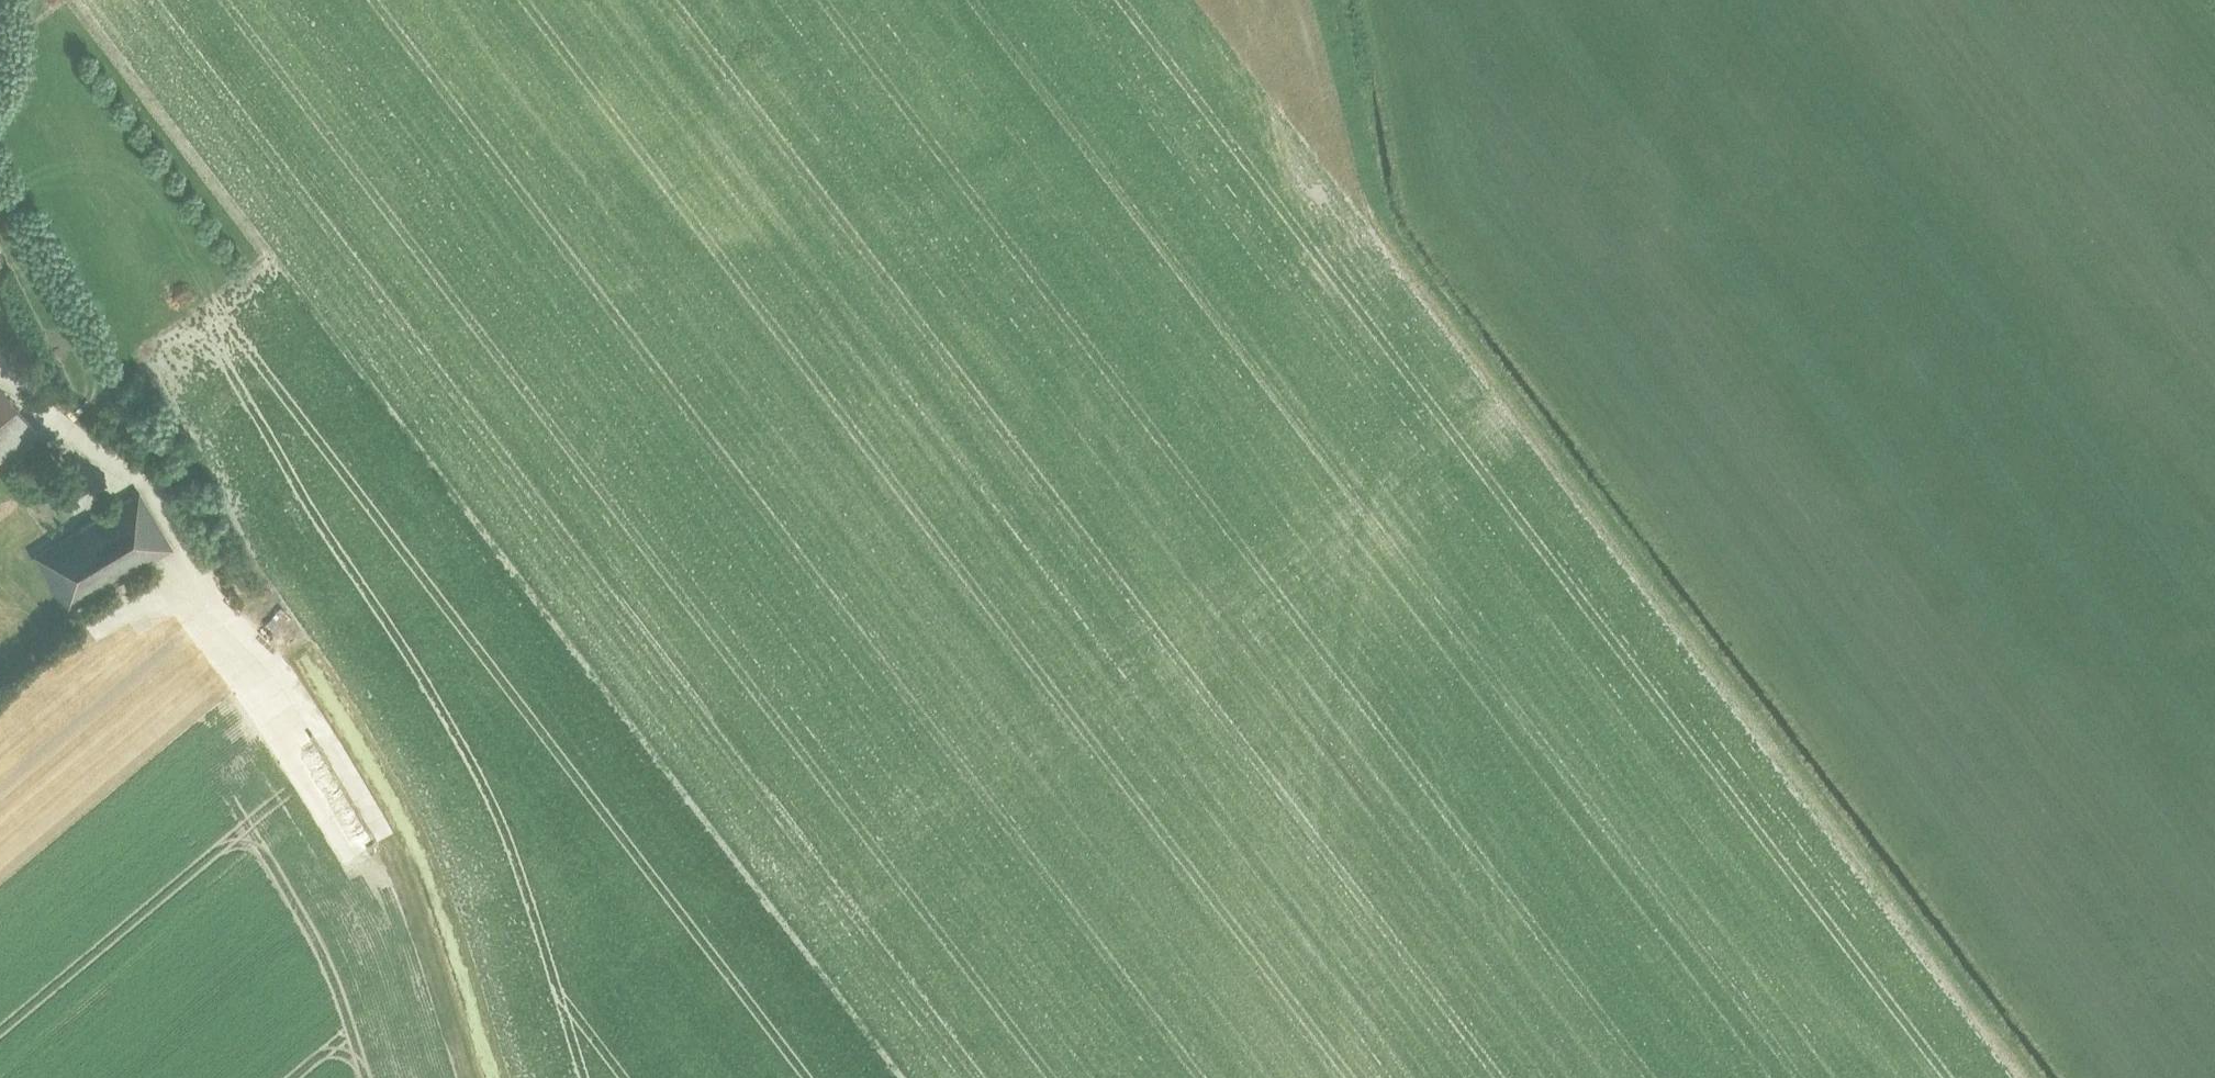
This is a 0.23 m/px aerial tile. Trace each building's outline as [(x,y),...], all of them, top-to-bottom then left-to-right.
[(35,430),(0,389),(0,459),(35,430)] [(33,555),(66,611),(171,548),(138,492),(33,555)]
